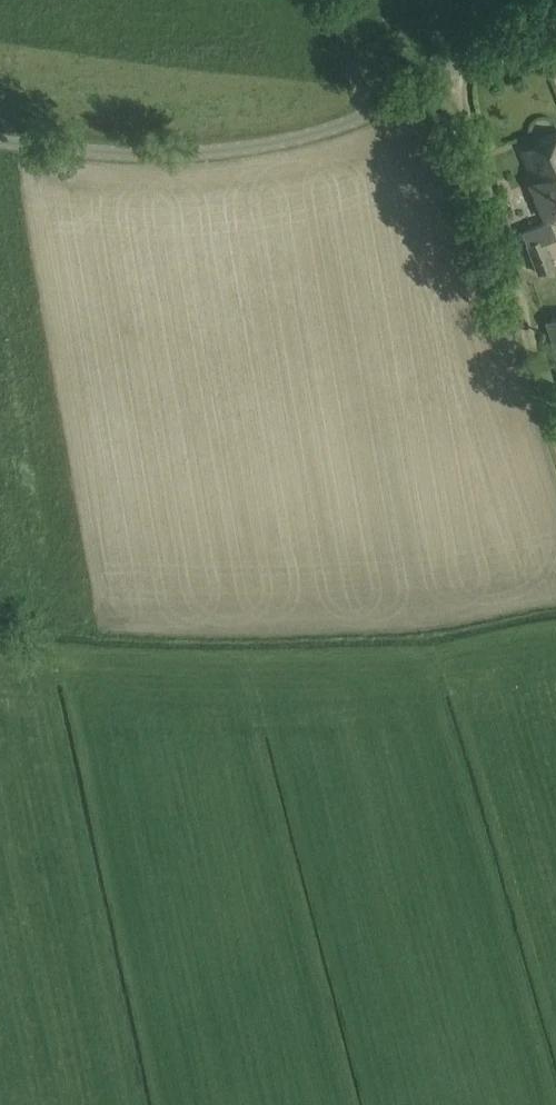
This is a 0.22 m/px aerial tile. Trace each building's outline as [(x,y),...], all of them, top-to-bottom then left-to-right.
[(550,0),(545,0),(541,2),(545,8),(552,3),(550,0)] [(529,182),(544,219),(555,214),(555,137),(521,151),(532,181),(529,182)] [(527,244),(538,273),(553,267),(541,239),(527,244)] [(545,321),(555,357),(555,318),(545,321)]
